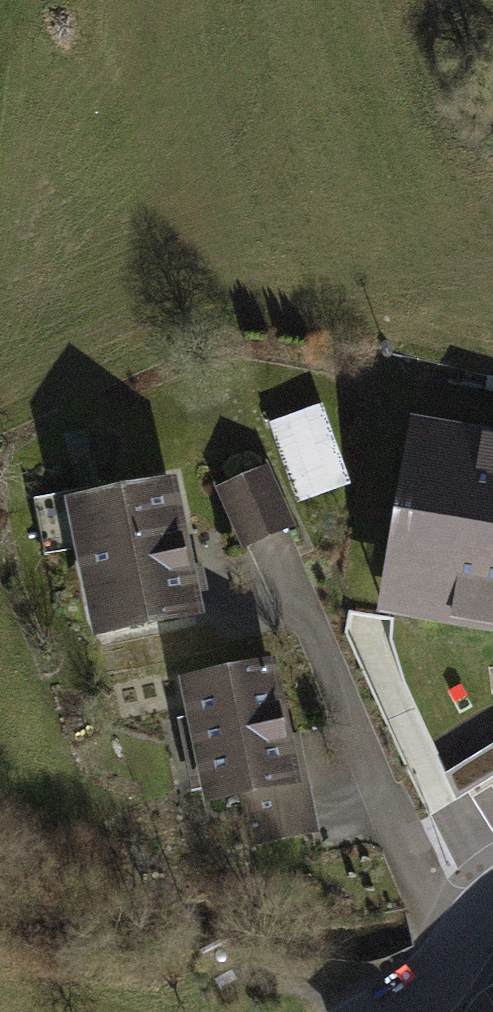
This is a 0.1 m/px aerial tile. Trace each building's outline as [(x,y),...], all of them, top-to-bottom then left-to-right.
[(318,412),(276,428),(301,496),(343,481),(318,412)] [(437,432),(407,610),(492,625),(492,441),(437,432)] [(222,488),(247,544),(288,526),(264,470),(222,488)] [(88,502),(90,502),(87,486),(32,497),(44,555),(84,547),(83,544),(96,541),(88,502)] [(90,502),(88,502),(96,541),(83,544),(84,547),(93,591),(106,588),(114,627),(194,610),(168,486),(90,502)] [(268,668),(189,683),(212,796),(244,789),(254,840),(312,828),(302,777),(290,780),(268,668)]
